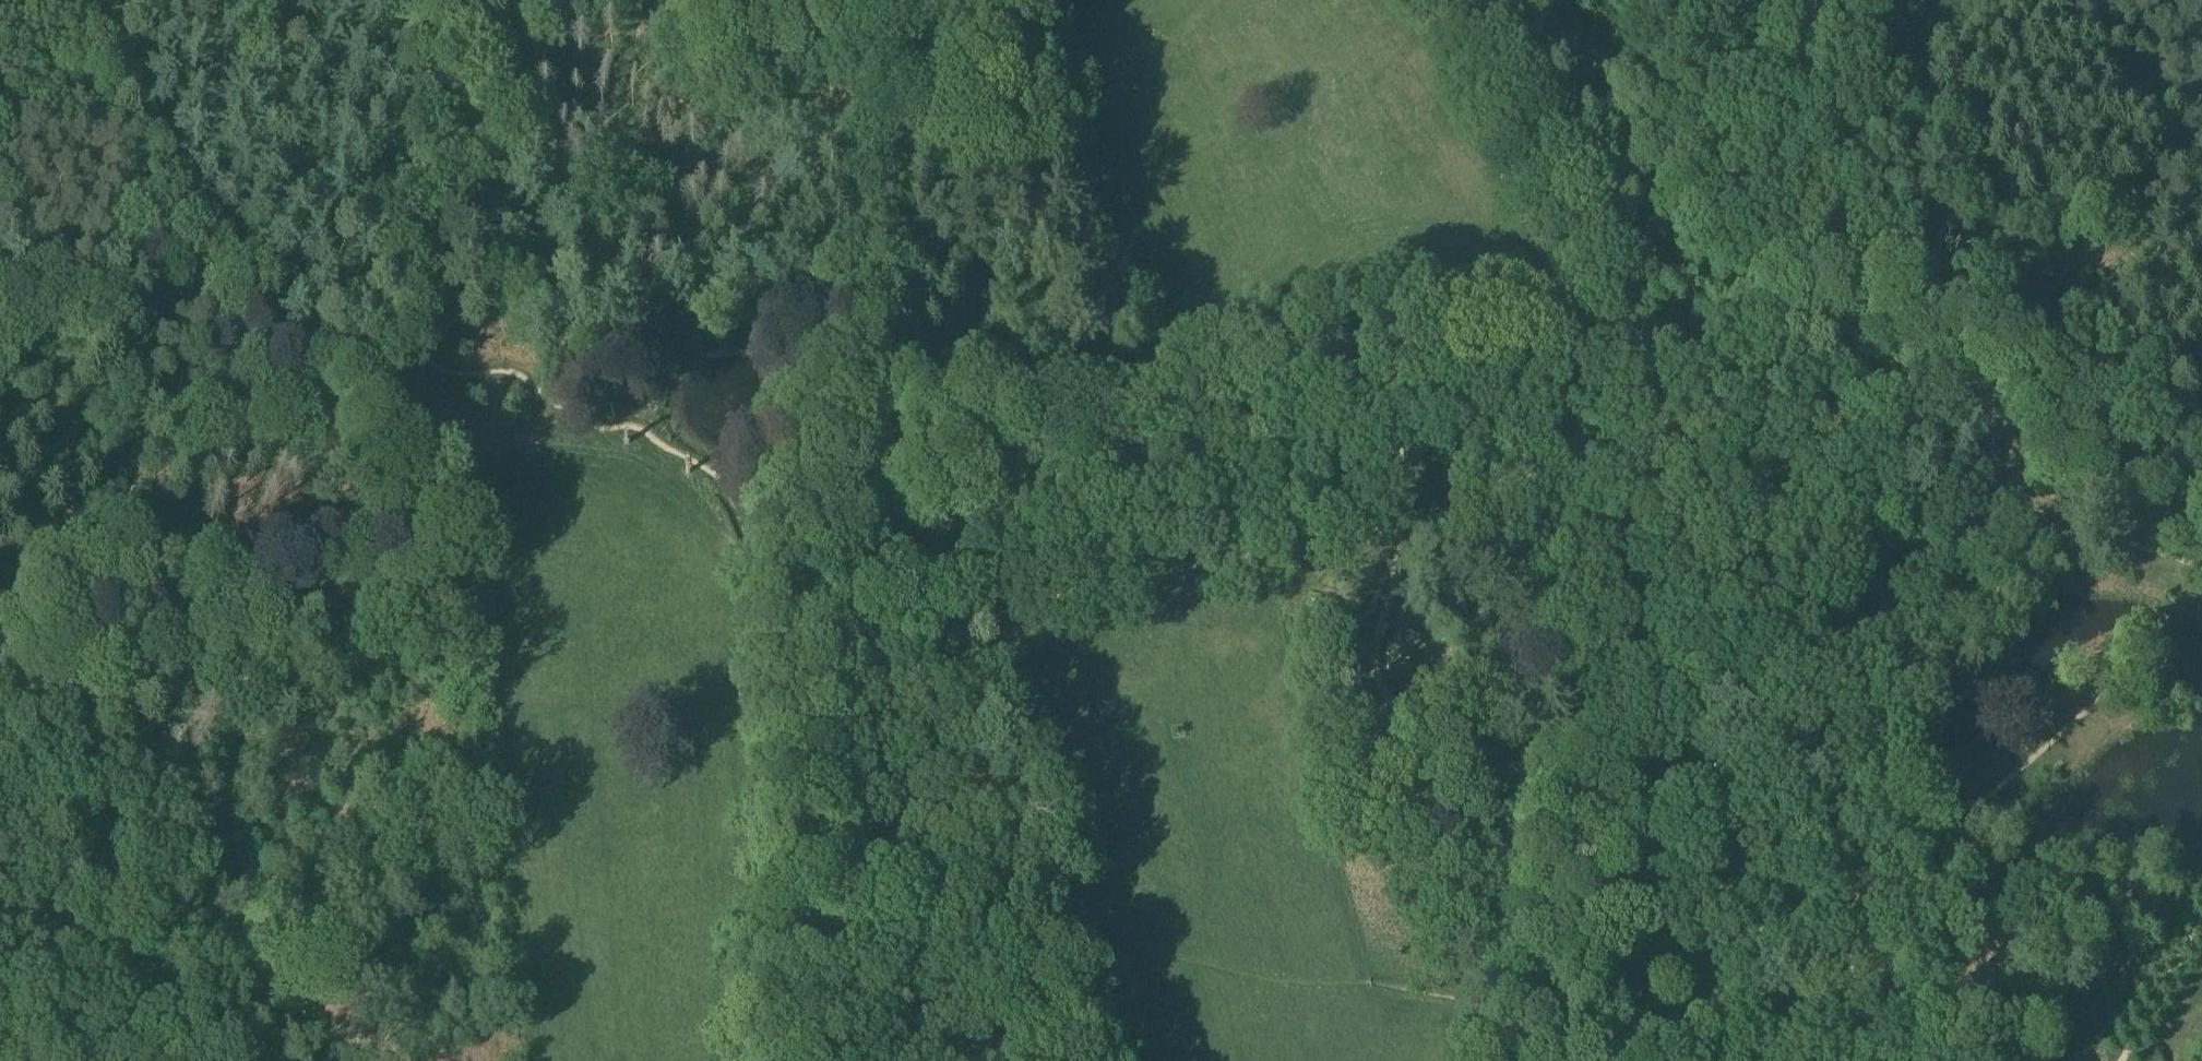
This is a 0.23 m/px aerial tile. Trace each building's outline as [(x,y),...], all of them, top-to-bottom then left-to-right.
[(1312,602),(1307,620),(1319,624),(1324,608),(1317,607),(1318,604),(1312,602)]
